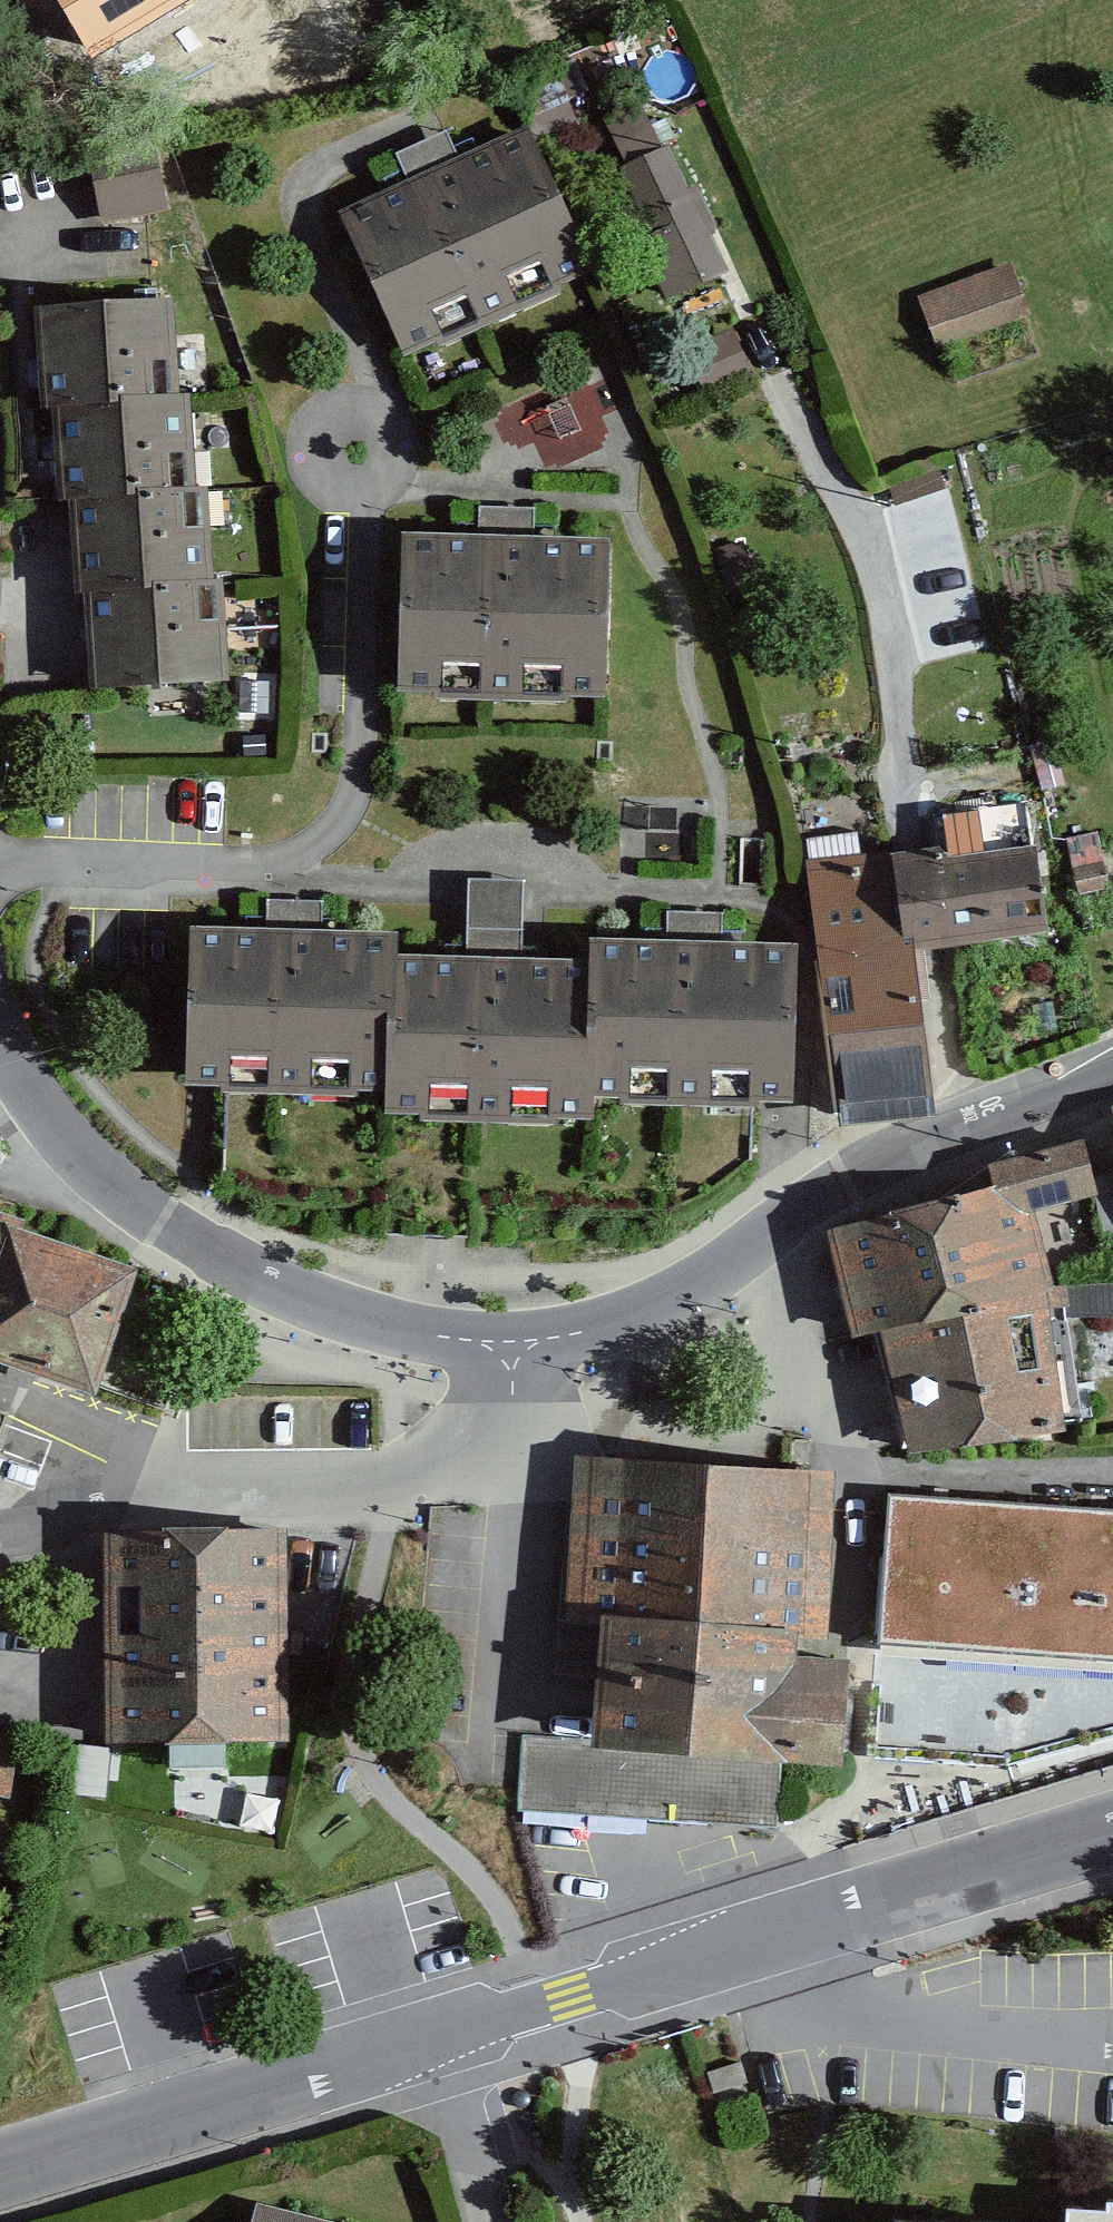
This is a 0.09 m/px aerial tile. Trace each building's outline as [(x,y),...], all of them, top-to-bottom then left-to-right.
[(90,58),(187,0),(54,0),(90,58)] [(407,178),(337,209),(401,353),(403,356),(438,340),(441,347),(482,329),(564,292),(561,286),(586,276),(594,272),(528,125),(523,127),(479,146),(458,156),(407,178)] [(446,131),(396,153),(407,178),(458,156),(453,145),(446,131)] [(88,158),(100,225),(144,217),(168,212),(155,145),(88,158)] [(667,147),(618,169),(649,237),(636,243),(666,308),(728,280),(667,147)] [(1012,262),(918,296),(937,350),(1031,316),(1012,262)] [(74,308),(34,311),(43,409),(51,409),(180,398),(172,300),(74,308)] [(702,390),(748,369),(730,329),(684,350),(702,390)] [(180,398),(51,409),(59,503),(68,502),(198,491),(191,404),(190,397),(180,398)] [(68,502),(75,595),(82,594),(216,583),(208,490),(198,491),(68,502)] [(535,507),(479,506),(479,534),(534,535),(535,507)] [(464,533),(403,532),(398,690),(433,691),(433,699),(485,700),(570,703),(570,696),(602,697),(607,697),(611,537),(556,535),(534,535),(479,534),(464,533)] [(712,551),(724,592),(756,582),(744,541),(712,551)] [(216,583),(82,594),(91,696),(104,694),(232,684),(224,593),(223,582),(216,583)] [(266,735),(243,736),(243,756),(266,756),(266,735)] [(897,854),(912,952),(930,950),(964,946),(1049,936),(1049,934),(1036,848),(1033,848),(1026,802),(943,819),(947,849),(916,852),(897,854)] [(1098,830),(1066,837),(1079,895),(1111,888),(1098,830)] [(912,952),(897,854),(805,864),(807,882),(839,1127),(936,1114),(912,952)] [(522,957),(524,880),(468,879),(467,905),(467,944),(466,956),(522,957)] [(323,900),(267,900),(266,928),(322,929),(323,900)] [(723,912),(667,911),(667,940),(723,941),(723,912)] [(245,927),(189,926),(185,1086),(221,1087),(221,1093),(229,1093),(357,1096),(358,1091),(389,1092),(393,954),(393,931),(333,929),(322,929),(266,928),(245,927)] [(594,938),(594,959),(590,1097),(620,1097),(620,1103),(753,1107),(759,1107),(759,1102),(794,1102),(798,943),(795,943),(743,941),(723,941),(667,940),(658,939),(594,938)] [(446,955),(393,954),(389,1092),(389,1114),(420,1115),(420,1121),(560,1124),(560,1118),(589,1119),(590,1097),(594,959),(543,958),(522,957),(466,956),(446,955)] [(996,1168),(992,1191),(1034,1218),(1096,1197),(1084,1143),(996,1168)] [(852,1344),(878,1338),(1055,1288),(1034,1218),(992,1191),(823,1232),(851,1336),(852,1344)] [(95,1401),(101,1382),(138,1270),(9,1227),(12,1219),(0,1215),(0,1369),(95,1401)] [(1055,1288),(878,1338),(905,1449),(1076,1420),(1067,1315),(1112,1315),(1112,1284),(1110,1285),(1055,1288)] [(839,1474),(574,1457),(571,1507),(564,1625),(598,1626),(799,1638),(829,1640),(839,1474)] [(883,1645),(933,1648),(1013,1654),(1105,1660),(1112,1661),(1112,1512),(894,1496),(883,1645)] [(285,1530),(103,1532),(106,1748),(288,1746),(285,1530)] [(593,1717),(592,1748),(781,1760),(842,1764),(849,1664),(798,1661),(799,1638),(598,1626),(597,1655),(596,1681),(594,1693),(593,1717)] [(883,1645),(877,1758),(1015,1769),(1112,1742),(1112,1661),(1105,1660),(1013,1654),(933,1648),(883,1645)] [(550,1746),(529,1745),(525,1814),(584,1820),(777,1830),(781,1760),(592,1748),(550,1746)] [(15,1806),(16,1793),(20,1765),(0,1761),(0,1804),(15,1806)] [(706,2074),(713,2095),(747,2085),(741,2063),(706,2074)] [(259,2205),(255,2221),(326,2221),(259,2205)] [(1074,2213),(1073,2221),(1112,2221),(1112,2216),(1074,2213)]
